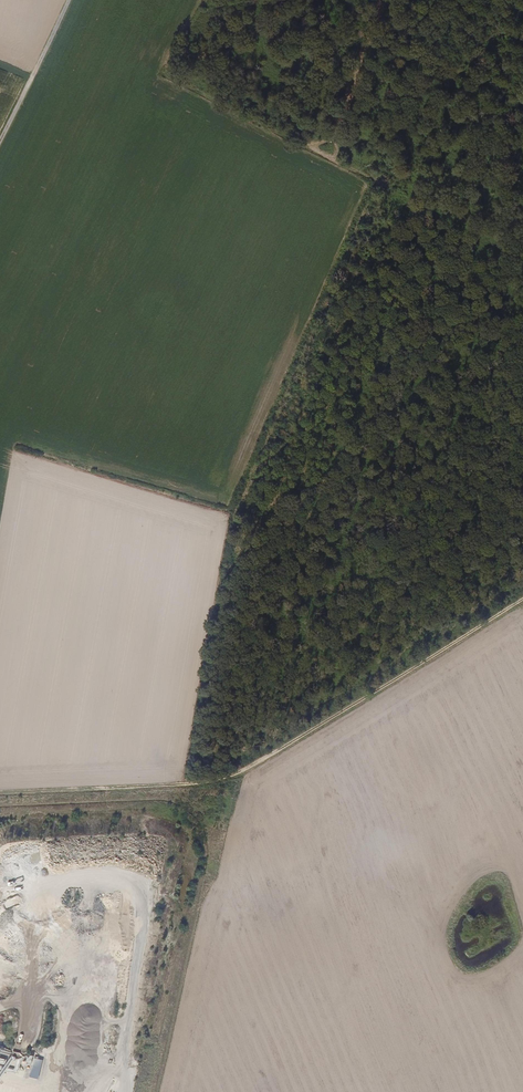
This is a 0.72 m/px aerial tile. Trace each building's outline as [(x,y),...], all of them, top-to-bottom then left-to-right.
[(0,1047),(0,1062),(6,1062),(6,1056),(12,1056),(11,1047),(0,1047)] [(30,1076),(39,1078),(44,1059),(35,1057),(30,1076)]
